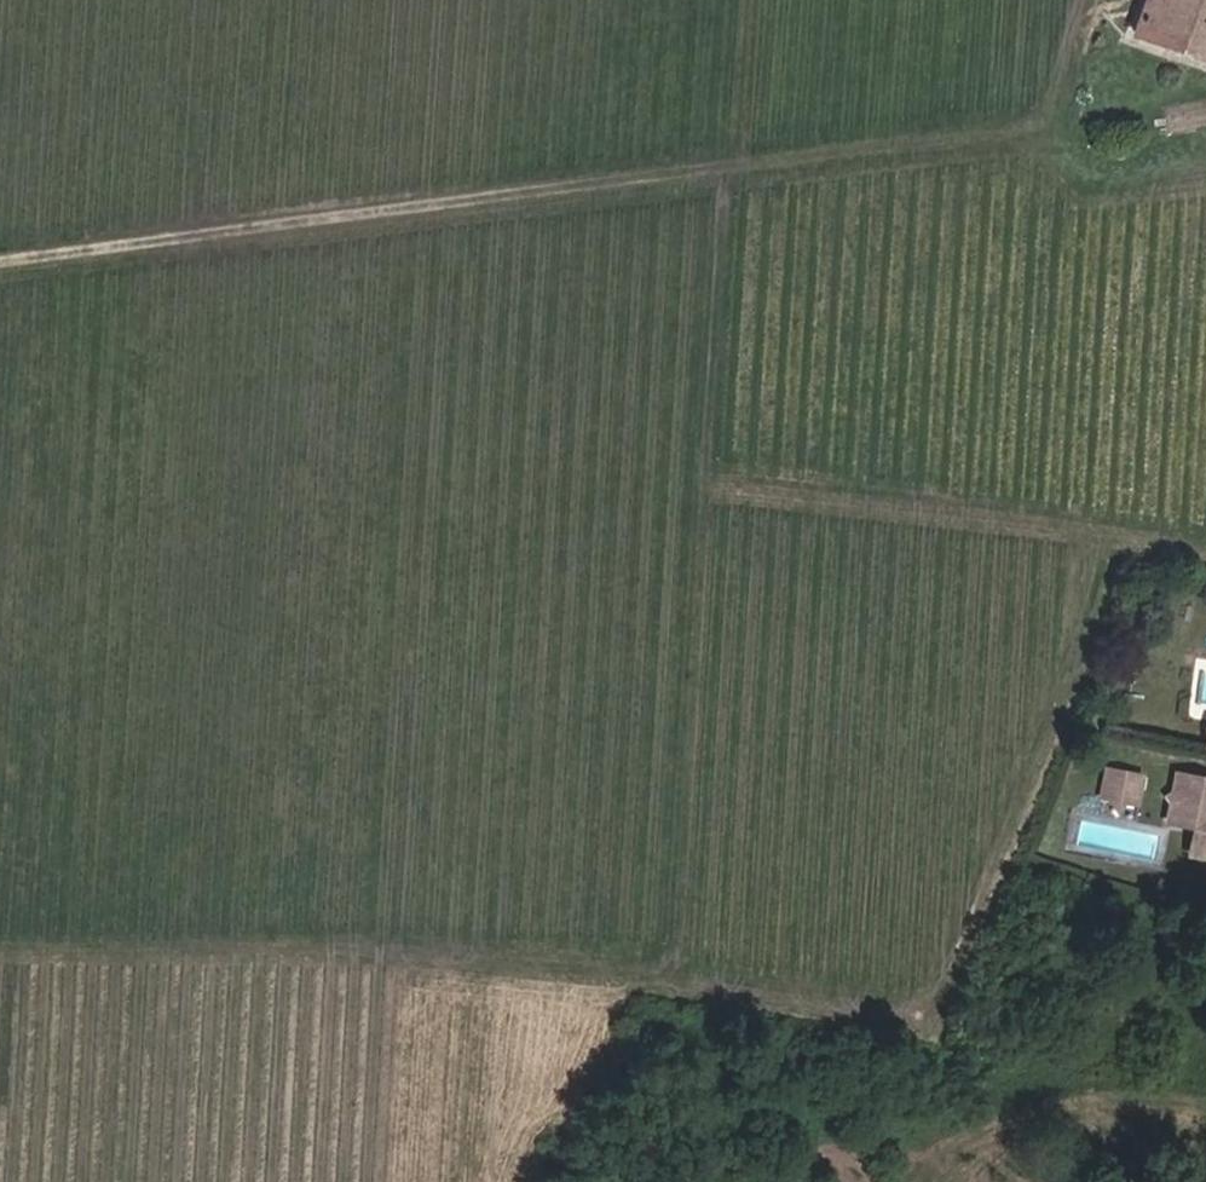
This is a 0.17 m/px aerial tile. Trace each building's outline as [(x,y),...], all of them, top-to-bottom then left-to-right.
[(1191,40),(1188,51),(1205,57),(1205,0),(1149,0),(1138,33),(1169,44),(1173,34),(1191,40)] [(1188,51),(1191,40),(1173,34),(1169,44),(1188,51)] [(1106,796),(1140,802),(1144,780),(1110,774),(1106,796)] [(1181,777),(1178,794),(1170,801),(1175,809),(1172,826),(1197,830),(1205,832),(1205,782),(1181,777)] [(1191,856),(1205,859),(1205,832),(1197,830),(1191,856)]
